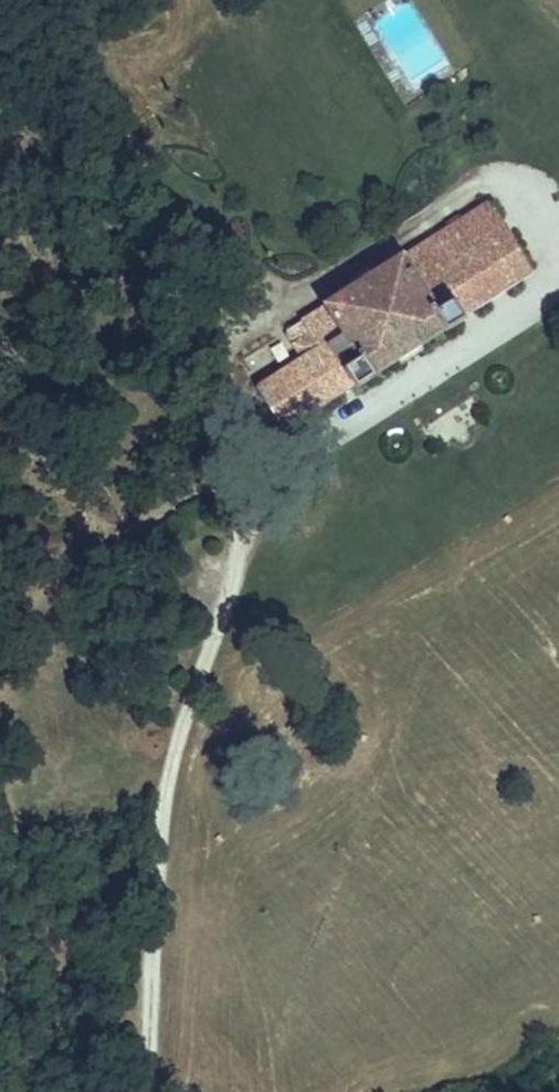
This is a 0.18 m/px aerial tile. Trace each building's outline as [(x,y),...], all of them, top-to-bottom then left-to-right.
[(486,319),(550,276),(504,208),(263,370),(306,438),(375,392),(379,399),(407,381),(402,373),(459,336),(465,343),(491,326),(486,319)]
